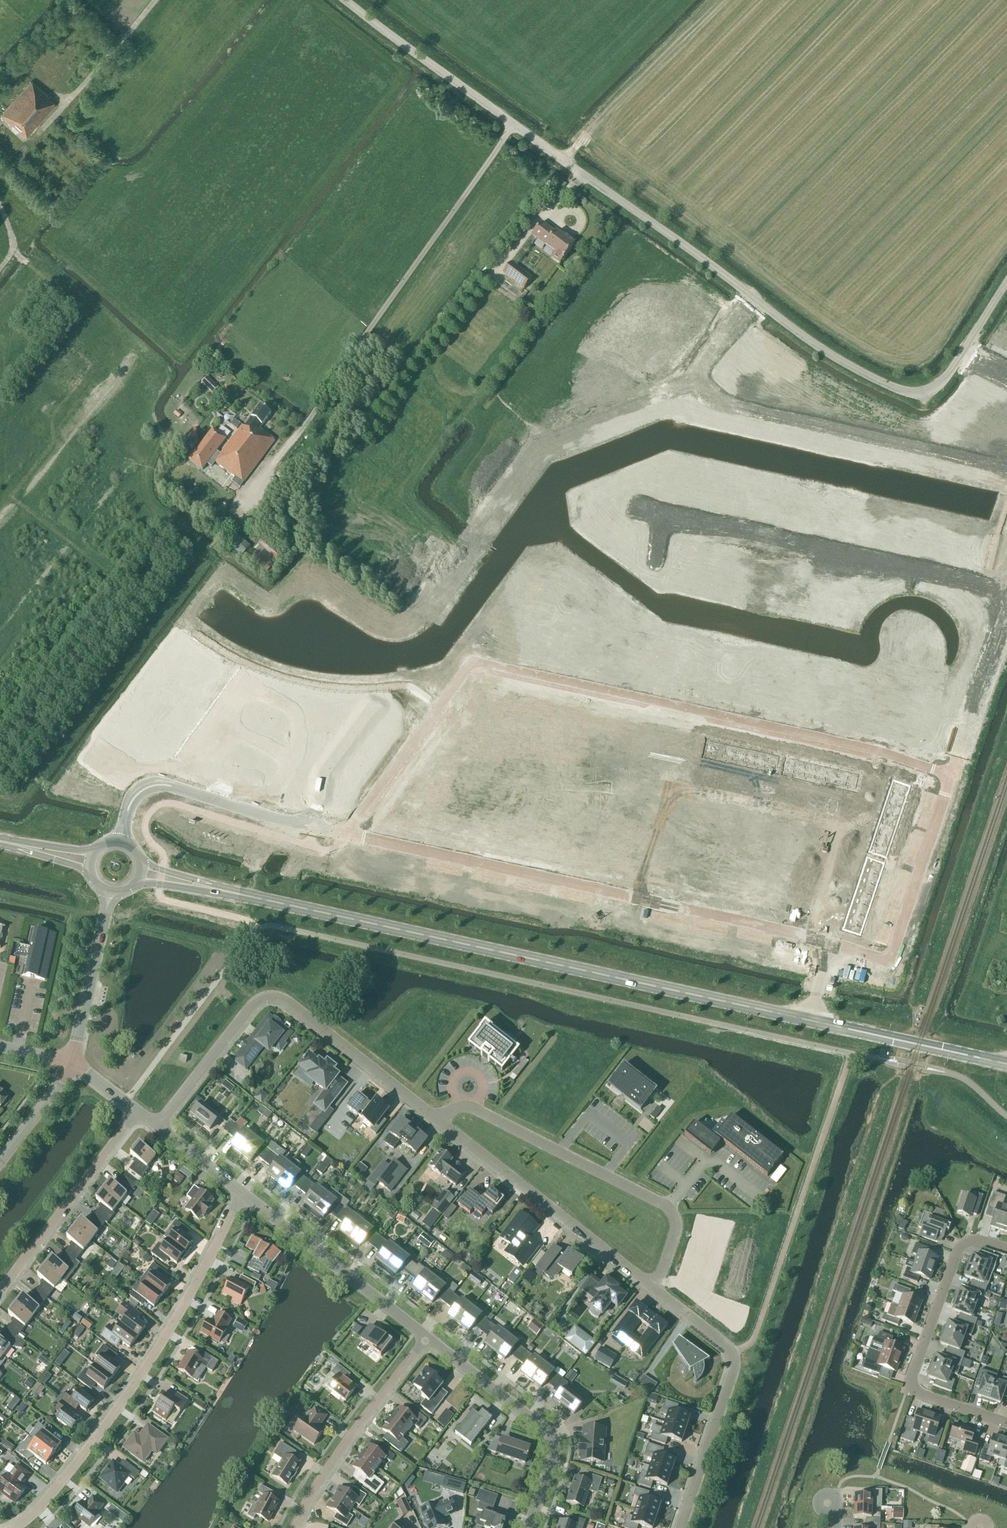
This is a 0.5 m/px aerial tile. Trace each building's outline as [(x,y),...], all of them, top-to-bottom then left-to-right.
[(2,115),(27,137),(56,105),(50,99),(51,98),(33,83),(2,115)] [(529,212),(527,215),(523,221),(529,225),(537,214),(531,210),(529,212)] [(555,233),(541,223),(532,235),(545,246),(555,254),(551,258),(560,265),(563,261),(564,261),(565,259),(565,258),(575,245),(564,236),(563,238),(555,232),(555,233)] [(522,288),(530,278),(511,263),(503,274),(522,288)] [(213,394),(219,388),(207,377),(201,383),(213,394)] [(271,414),(261,407),(245,428),(242,426),(222,455),(217,452),(227,439),(214,430),(191,462),(203,471),(209,463),(213,466),(215,463),(236,479),(233,482),(238,486),(242,481),(245,483),(275,441),(259,430),(271,414)] [(237,429),(241,424),(234,420),(231,424),(237,429)] [(196,445),(198,443),(197,431),(195,429),(187,438),(196,445)] [(237,531),(228,541),(243,554),(251,543),(237,531)] [(178,634),(104,731),(138,757),(158,763),(228,672),(178,634)] [(483,690),(479,708),(490,710),(494,693),(483,690)] [(494,693),(490,710),(500,713),(504,695),(494,693)] [(504,695),(500,713),(511,715),(515,697),(504,695)] [(515,697),(511,715),(521,717),(525,700),(515,697)] [(525,700),(521,717),(532,720),(536,702),(525,700)] [(536,702),(532,720),(542,722),(546,704),(536,702)] [(546,704),(542,722),(553,724),(557,707),(546,704)] [(563,708),(559,725),(569,728),(573,710),(563,708)] [(573,710),(569,728),(580,730),(584,713),(573,710)] [(584,713),(580,730),(591,732),(594,715),(584,713)] [(594,715),(591,732),(601,735),(605,717),(594,715)] [(605,717),(601,735),(612,737),(615,720),(605,717)] [(615,720),(612,737),(622,739),(626,722),(615,720)] [(626,722),(622,739),(633,742),(637,724),(626,722)] [(707,740),(704,757),(714,760),(718,742),(707,740)] [(718,742),(714,760),(725,762),(729,744),(718,742)] [(729,744),(725,762),(735,764),(739,747),(729,744)] [(739,747),(735,764),(746,767),(750,749),(739,747)] [(750,749),(746,767),(756,769),(760,751),(750,749)] [(760,751),(756,769),(767,771),(771,754),(760,751)] [(771,754),(767,771),(777,774),(781,756),(771,754)] [(787,757),(783,775),(794,777),(798,759),(787,757)] [(798,759),(794,777),(804,779),(808,762),(798,759)] [(808,762),(804,779),(815,782),(819,764),(808,762)] [(819,764),(815,782),(826,784),(829,766),(819,764)] [(829,766),(826,784),(836,786),(840,768),(829,766)] [(840,768),(836,786),(847,789),(851,771),(840,768)] [(851,771),(847,789),(857,791),(861,773),(851,771)] [(893,780),(890,790),(907,796),(911,786),(893,780)] [(890,790),(886,801),(904,806),(907,796),(890,790)] [(886,801),(883,811),(900,817),(904,806),(886,801)] [(883,811),(879,821),(897,827),(900,817),(883,811)] [(879,821),(876,831),(894,837),(897,827),(879,821)] [(876,831),(873,842),(890,847),(894,837),(876,831)] [(873,842),(869,852),(887,858),(890,847),(873,842)] [(867,857),(864,868),(881,874),(885,863),(867,857)] [(864,868),(860,878),(878,884),(881,874),(864,868)] [(666,869),(661,891),(672,894),(677,872),(666,869)] [(860,878),(857,888),(874,894),(878,884),(860,878)] [(708,879),(703,901),(714,903),(719,881),(708,879)] [(719,881),(714,903),(725,905),(729,883),(719,881)] [(729,883),(725,905),(736,908),(740,886),(729,883)] [(745,887),(740,909),(751,911),(756,889),(745,887)] [(857,888),(853,898),(871,904),(874,894),(857,888)] [(756,889),(751,911),(762,914),(767,892),(756,889)] [(767,892),(762,914),(773,916),(777,894),(767,892)] [(777,894),(773,916),(783,918),(788,896),(777,894)] [(788,896),(783,918),(794,921),(798,899),(788,896)] [(853,898),(850,909),(868,915),(871,904),(853,898)] [(798,899),(794,921),(804,923),(809,901),(798,899)] [(809,901),(804,923),(815,925),(820,903),(809,901)] [(850,909),(847,919),(864,925),(868,915),(850,909)] [(847,919),(843,929),(861,935),(864,925),(847,919)] [(45,980),(55,934),(31,929),(27,947),(16,945),(13,954),(25,957),(21,975),(45,980)] [(256,1032),(268,1041),(280,1051),(286,1044),(284,1043),(292,1033),(269,1016),(256,1032)] [(492,1029),(492,1028),(485,1023),(480,1030),(468,1045),(481,1055),(481,1056),(489,1062),(489,1061),(502,1071),(519,1050),(492,1029)] [(245,1070),(268,1041),(256,1032),(234,1060),(245,1070)] [(318,1063),(309,1056),(305,1060),(303,1062),(303,1063),(300,1067),(309,1074),(307,1077),(325,1091),(315,1104),(323,1111),(325,1112),(329,1107),(346,1084),(337,1077),(338,1076),(333,1072),(335,1068),(327,1062),(325,1066),(319,1061),(318,1063)] [(669,1100),(624,1064),(607,1086),(642,1113),(643,1112),(641,1110),(656,1091),(669,1101),(669,1100)] [(262,1105),(268,1097),(260,1090),(253,1098),(262,1105)] [(369,1102),(358,1094),(354,1100),(351,1098),(348,1102),(350,1104),(347,1108),(358,1116),(358,1115),(363,1119),(362,1120),(372,1128),(370,1130),(376,1135),(387,1121),(381,1117),(388,1109),(377,1101),(372,1107),(368,1103),(369,1102)] [(210,1130),(219,1119),(200,1104),(191,1115),(198,1121),(196,1123),(202,1127),(203,1125),(210,1130)] [(662,1110),(658,1107),(651,1117),(654,1119),(662,1110)] [(783,1157),(731,1116),(727,1122),(724,1119),(712,1133),(696,1121),(686,1133),(713,1153),(720,1143),(719,1143),(721,1141),(767,1177),(774,1168),(776,1165),(783,1157)] [(318,1117),(309,1129),(316,1135),(325,1123),(318,1117)] [(416,1134),(409,1129),(411,1127),(401,1119),(384,1142),(393,1149),(401,1139),(408,1144),(406,1146),(416,1154),(427,1139),(417,1132),(416,1134)] [(228,1134),(236,1124),(230,1120),(222,1130),(228,1134)] [(241,1155),(254,1138),(243,1130),(236,1124),(228,1134),(237,1141),(232,1147),(241,1155)] [(291,1139),(296,1132),(291,1128),(286,1135),(291,1139)] [(264,1162),(277,1146),(271,1141),(266,1148),(254,1138),(241,1155),(251,1162),(256,1156),(264,1162)] [(141,1179),(149,1169),(148,1167),(156,1156),(139,1144),(131,1155),(137,1160),(129,1170),(141,1179)] [(277,1183),(290,1167),(281,1159),(286,1153),(277,1146),(264,1162),(273,1169),(268,1176),(277,1183)] [(456,1186),(466,1173),(452,1162),(453,1160),(441,1151),(429,1167),(441,1176),(441,1175),(456,1186)] [(330,1163),(329,1162),(325,1159),(321,1164),(327,1168),(331,1163),(330,1163)] [(408,1170),(394,1160),(390,1166),(383,1161),(368,1181),(375,1187),(378,1184),(391,1193),(408,1170)] [(364,1166),(362,1165),(360,1163),(353,1171),(361,1178),(368,1169),(364,1166)] [(300,1191),(308,1181),(290,1167),(277,1183),(287,1190),(292,1184),(300,1191)] [(179,1185),(184,1177),(178,1173),(173,1180),(179,1185)] [(103,1191),(120,1204),(127,1195),(128,1196),(136,1186),(124,1177),(117,1186),(111,1181),(103,1191)] [(358,1192),(362,1186),(355,1180),(351,1186),(358,1192)] [(312,1214),(326,1195),(308,1181),(300,1191),(309,1198),(304,1204),(307,1206),(305,1208),(312,1214)] [(206,1195),(194,1187),(187,1197),(192,1201),(186,1210),(199,1219),(202,1215),(204,1217),(212,1206),(210,1205),(213,1201),(211,1199),(212,1197),(207,1193),(206,1195)] [(337,1219),(345,1209),(336,1202),(340,1197),(331,1189),(327,1195),(326,1195),(312,1214),(319,1219),(321,1217),(323,1219),(328,1212),(337,1219)] [(441,1216),(455,1198),(444,1190),(431,1208),(433,1209),(431,1212),(439,1218),(441,1215),(441,1216)] [(495,1194),(493,1193),(494,1192),(491,1190),(485,1198),(483,1197),(481,1199),(470,1191),(458,1205),(470,1215),(473,1210),(482,1217),(487,1210),(492,1215),(504,1200),(496,1193),(495,1194)] [(113,1213),(120,1204),(103,1191),(96,1200),(102,1205),(95,1215),(105,1222),(107,1224),(115,1214),(113,1213)] [(1006,1215),(1006,1207),(1003,1206),(1006,1197),(993,1193),(988,1208),(996,1211),(991,1227),(1002,1230),(1006,1215)] [(977,1216),(983,1196),(977,1194),(975,1199),(963,1195),(963,1196),(958,1213),(957,1213),(969,1217),(971,1214),(977,1216)] [(448,1220),(457,1208),(452,1204),(442,1216),(448,1220)] [(348,1242),(363,1223),(354,1216),(355,1215),(346,1207),(345,1209),(337,1219),(345,1226),(341,1232),(343,1234),(341,1237),(348,1242)] [(394,1219),(398,1213),(392,1209),(388,1214),(394,1219)] [(935,1220),(931,1219),(931,1218),(930,1218),(931,1215),(924,1212),(918,1228),(922,1229),(919,1237),(937,1243),(938,1241),(940,1236),(943,1237),(948,1224),(947,1224),(947,1225),(942,1223),(944,1219),(937,1217),(935,1220)] [(523,1266),(537,1247),(527,1240),(538,1226),(521,1213),(501,1238),(511,1246),(505,1253),(523,1266)] [(98,1232),(105,1222),(95,1215),(88,1224),(81,1219),(74,1229),(91,1242),(98,1232)] [(403,1224),(405,1218),(398,1215),(396,1221),(403,1224)] [(152,1226),(156,1221),(150,1216),(146,1222),(152,1226)] [(176,1220),(164,1237),(168,1240),(187,1255),(192,1249),(190,1247),(193,1243),(184,1235),(188,1230),(176,1220)] [(904,1231),(907,1222),(901,1220),(898,1229),(904,1231)] [(373,1248),(381,1237),(363,1223),(348,1242),(355,1248),(357,1245),(360,1247),(364,1241),(373,1248)] [(83,1251),(91,1242),(74,1229),(67,1239),(73,1243),(66,1253),(76,1261),(83,1251)] [(252,1237),(246,1248),(256,1253),(248,1268),(259,1274),(260,1272),(266,1275),(273,1263),(280,1253),(271,1246),(268,1249),(261,1245),(263,1243),(252,1237)] [(384,1270),(399,1252),(381,1237),(373,1248),(382,1254),(377,1261),(379,1263),(377,1265),(384,1270)] [(424,1242),(431,1247),(434,1242),(428,1237),(424,1242)] [(139,1246),(141,1243),(135,1238),(132,1242),(139,1246)] [(159,1244),(151,1253),(163,1263),(167,1257),(177,1264),(180,1260),(182,1261),(187,1255),(168,1240),(163,1247),(159,1244)] [(915,1262),(934,1269),(938,1258),(928,1254),(930,1249),(916,1243),(912,1254),(917,1256),(915,1262)] [(565,1255),(553,1246),(536,1268),(550,1279),(558,1275),(563,1270),(572,1277),(583,1262),(569,1251),(565,1255)] [(409,1276),(417,1266),(399,1252),(384,1270),(392,1276),(393,1274),(396,1275),(401,1269),(409,1276)] [(967,1265),(987,1273),(991,1262),(996,1264),(998,1258),(982,1252),(979,1258),(973,1255),(972,1259),(969,1260),(967,1265)] [(81,1264),(66,1253),(58,1262),(53,1258),(46,1268),(61,1280),(66,1283),(81,1264)] [(148,1263),(151,1259),(146,1255),(142,1259),(148,1263)] [(934,1269),(915,1262),(908,1260),(905,1267),(907,1268),(903,1278),(917,1283),(920,1277),(929,1280),(934,1269)] [(153,1264),(141,1280),(162,1296),(171,1286),(161,1278),(165,1273),(153,1264)] [(422,1296),(435,1280),(427,1273),(428,1272),(419,1265),(418,1266),(417,1266),(409,1276),(418,1283),(413,1289),(422,1296)] [(987,1273),(967,1265),(965,1271),(966,1274),(965,1277),(976,1281),(974,1287),(985,1291),(992,1274),(987,1273)] [(54,1289),(61,1280),(46,1268),(45,1267),(38,1277),(44,1281),(37,1291),(47,1299),(54,1289)] [(514,1284),(523,1273),(516,1268),(507,1279),(514,1284)] [(474,1283),(479,1278),(472,1272),(467,1278),(474,1283)] [(257,1275),(254,1273),(251,1277),(258,1281),(261,1277),(257,1275)] [(256,1284),(241,1276),(238,1282),(231,1279),(223,1293),(233,1298),(232,1301),(240,1305),(249,1289),(253,1291),(256,1284)] [(602,1286),(591,1278),(580,1292),(594,1303),(592,1306),(592,1307),(589,1311),(590,1313),(591,1314),(594,1317),(596,1318),(598,1318),(601,1314),(602,1314),(611,1303),(617,1307),(625,1297),(616,1289),(617,1288),(607,1280),(602,1286)] [(131,1297),(128,1300),(136,1307),(139,1303),(141,1305),(145,1300),(154,1307),(162,1296),(141,1280),(129,1296),(131,1297)] [(275,1283),(273,1282),(269,1280),(269,1281),(266,1286),(274,1292),(278,1285),(275,1283)] [(445,1304),(458,1288),(458,1287),(453,1283),(445,1287),(435,1280),(422,1296),(432,1304),(437,1298),(445,1304)] [(899,1307),(917,1313),(922,1302),(908,1297),(911,1291),(895,1285),(892,1291),(903,1295),(899,1306),(899,1307)] [(985,1293),(985,1291),(974,1287),(971,1293),(961,1289),(960,1292),(957,1293),(955,1299),(975,1306),(979,1296),(983,1297),(984,1295),(984,1294),(985,1293)] [(459,1325),(472,1308),(456,1296),(460,1290),(458,1288),(445,1304),(454,1311),(449,1317),(459,1325)] [(39,1308),(47,1299),(37,1291),(29,1301),(23,1296),(16,1305),(32,1318),(40,1308),(39,1308)] [(971,1317),(975,1306),(955,1299),(953,1305),(954,1308),(953,1311),(963,1315),(961,1320),(975,1325),(977,1321),(977,1320),(971,1317)] [(1004,1300),(1001,1299),(998,1308),(1006,1310),(1006,1307),(1006,1301),(1006,1300),(1004,1300)] [(120,1325),(138,1338),(146,1328),(134,1319),(138,1313),(125,1303),(117,1313),(125,1319),(120,1325)] [(612,1335),(642,1358),(666,1327),(657,1319),(656,1320),(645,1311),(646,1311),(637,1303),(612,1335)] [(899,1307),(899,1306),(891,1303),(887,1315),(884,1314),(882,1320),(898,1326),(900,1320),(913,1325),(917,1313),(899,1307)] [(25,1327),(32,1318),(16,1305),(9,1315),(15,1320),(7,1329),(18,1337),(25,1327)] [(490,1322),(494,1317),(491,1314),(487,1320),(472,1308),(459,1325),(468,1332),(473,1326),(482,1332),(490,1322)] [(226,1330),(231,1320),(219,1313),(213,1323),(208,1320),(201,1333),(210,1338),(209,1340),(217,1344),(218,1342),(219,1343),(226,1330)] [(79,1324),(82,1319),(76,1314),(72,1319),(79,1324)] [(243,1329),(246,1323),(237,1318),(234,1323),(243,1329)] [(541,1325),(538,1323),(534,1319),(530,1324),(540,1332),(543,1327),(541,1325)] [(971,1337),(975,1325),(961,1320),(959,1326),(949,1322),(947,1325),(944,1327),(942,1332),(963,1340),(965,1334),(971,1337)] [(508,1336),(490,1322),(482,1332),(491,1339),(486,1346),(495,1353),(508,1336)] [(130,1348),(138,1338),(120,1325),(116,1331),(109,1326),(102,1336),(114,1345),(118,1340),(130,1348)] [(357,1336),(363,1329),(357,1325),(351,1332),(357,1336)] [(383,1336),(370,1326),(361,1338),(374,1348),(372,1350),(381,1356),(393,1341),(384,1335),(383,1336)] [(586,1356),(597,1342),(575,1326),(564,1340),(586,1356)] [(870,1350),(900,1361),(904,1349),(890,1344),(893,1337),(894,1332),(882,1327),(877,1339),(873,1337),(869,1349),(870,1349),(870,1350)] [(18,1337),(7,1329),(0,1339),(0,1338),(0,1354),(3,1356),(10,1347),(22,1349),(26,1343),(18,1337)] [(959,1351),(963,1340),(942,1332),(940,1338),(942,1341),(941,1344),(951,1348),(949,1354),(963,1359),(965,1353),(959,1351)] [(518,1361),(526,1351),(508,1336),(495,1353),(505,1360),(510,1354),(518,1361)] [(704,1370),(704,1369),(704,1368),(704,1366),(704,1365),(704,1363),(709,1360),(680,1337),(673,1345),(690,1371),(693,1369),(696,1383),(698,1382),(699,1380),(701,1379),(702,1377),(703,1376),(703,1375),(703,1374),(704,1372),(704,1371),(704,1370)] [(95,1366),(112,1379),(120,1368),(111,1361),(116,1354),(104,1345),(96,1356),(100,1359),(95,1366)] [(610,1369),(616,1358),(600,1349),(594,1360),(610,1369)] [(896,1372),(900,1361),(870,1350),(863,1368),(879,1374),(882,1367),(896,1372)] [(189,1352),(178,1370),(192,1378),(200,1365),(206,1369),(212,1373),(219,1362),(201,1351),(197,1357),(189,1352)] [(531,1381),(544,1365),(526,1351),(518,1361),(527,1368),(522,1374),(531,1381)] [(951,1373),(957,1376),(963,1359),(949,1354),(947,1360),(936,1356),(935,1359),(932,1360),(930,1366),(951,1373)] [(332,1367),(337,1360),(331,1355),(326,1362),(332,1367)] [(987,1358),(985,1358),(983,1357),(980,1365),(986,1367),(989,1359),(987,1358)] [(61,1360),(58,1358),(54,1363),(60,1367),(63,1362),(61,1360)] [(346,1402),(357,1387),(347,1379),(351,1375),(338,1365),(331,1374),(337,1378),(328,1389),(346,1402)] [(554,1389),(562,1379),(544,1365),(531,1381),(541,1389),(546,1383),(554,1389)] [(104,1390),(112,1379),(95,1366),(90,1373),(86,1369),(78,1380),(89,1389),(94,1383),(104,1390)] [(949,1379),(951,1373),(930,1366),(928,1371),(929,1374),(928,1378),(935,1380),(933,1386),(951,1393),(955,1381),(949,1379)] [(438,1377),(427,1368),(422,1376),(421,1375),(420,1377),(421,1377),(414,1385),(424,1393),(421,1397),(425,1400),(420,1406),(432,1415),(443,1400),(436,1394),(443,1384),(436,1379),(438,1377)] [(571,1384),(577,1375),(571,1370),(565,1379),(571,1384)] [(997,1375),(980,1370),(974,1388),(980,1390),(978,1396),(981,1398),(982,1401),(988,1402),(995,1382),(997,1375)] [(617,1378),(614,1375),(610,1382),(617,1386),(619,1383),(626,1387),(628,1384),(617,1378)] [(45,1386),(50,1380),(45,1376),(40,1382),(45,1386)] [(652,1393),(657,1384),(644,1376),(638,1384),(652,1393)] [(1003,1377),(1001,1384),(995,1382),(988,1402),(994,1404),(997,1403),(1000,1404),(1004,1393),(1006,1394),(1006,1379),(1003,1377)] [(30,1390),(35,1383),(29,1378),(24,1385),(30,1390)] [(562,1379),(554,1389),(553,1391),(559,1395),(556,1400),(562,1405),(561,1407),(566,1412),(568,1410),(574,1415),(583,1404),(565,1389),(569,1384),(562,1379)] [(39,1397),(45,1389),(38,1384),(32,1391),(39,1397)] [(63,1401),(75,1411),(79,1406),(86,1412),(87,1410),(89,1411),(94,1405),(92,1404),(94,1402),(74,1387),(63,1401)] [(173,1400),(163,1393),(159,1399),(161,1400),(152,1413),(166,1422),(174,1409),(180,1413),(188,1401),(177,1394),(173,1400)] [(15,1399),(13,1401),(7,1408),(12,1412),(21,1401),(16,1397),(15,1399)] [(72,1416),(75,1411),(63,1401),(56,1410),(61,1414),(57,1419),(72,1431),(73,1429),(75,1430),(79,1424),(78,1423),(79,1421),(72,1416)] [(664,1423),(686,1430),(690,1417),(676,1413),(679,1405),(665,1401),(661,1414),(667,1416),(664,1423)] [(24,1413),(28,1407),(23,1403),(18,1409),(24,1413)] [(323,1422),(327,1416),(315,1408),(307,1419),(304,1417),(294,1431),(314,1445),(324,1431),(318,1427),(322,1421),(323,1422)] [(394,1411),(389,1417),(408,1432),(413,1425),(419,1430),(427,1420),(414,1410),(409,1415),(405,1412),(400,1408),(396,1413),(394,1411)] [(444,1428),(454,1415),(446,1410),(437,1422),(444,1428)] [(923,1434),(929,1414),(918,1410),(915,1420),(908,1418),(900,1439),(913,1444),(917,1432),(923,1434)] [(479,1416),(473,1412),(455,1434),(471,1446),(492,1419),(482,1412),(479,1416)] [(929,1414),(923,1434),(930,1436),(927,1443),(937,1447),(943,1430),(938,1428),(941,1418),(929,1414)] [(387,1425),(383,1430),(392,1437),(388,1443),(401,1453),(408,1443),(402,1439),(408,1432),(389,1417),(385,1423),(387,1425)] [(29,1436),(53,1455),(55,1453),(57,1454),(62,1447),(60,1446),(61,1445),(47,1434),(52,1428),(41,1420),(34,1429),(35,1429),(29,1436)] [(682,1443),(686,1430),(664,1423),(662,1429),(653,1425),(650,1432),(652,1433),(650,1440),(665,1445),(668,1438),(682,1443)] [(962,1427),(955,1424),(950,1438),(966,1444),(963,1451),(975,1455),(979,1442),(972,1440),(975,1430),(963,1426),(962,1427)] [(167,1440),(148,1426),(139,1438),(135,1434),(129,1442),(128,1442),(125,1446),(125,1447),(124,1448),(144,1462),(146,1459),(147,1459),(150,1455),(150,1454),(152,1450),(157,1454),(167,1440)] [(603,1463),(606,1429),(584,1427),(583,1438),(581,1438),(579,1457),(581,1457),(581,1461),(603,1463)] [(52,1457),(53,1455),(29,1436),(24,1443),(23,1443),(16,1452),(27,1460),(32,1454),(46,1465),(47,1464),(48,1465),(53,1458),(52,1457)] [(999,1459),(1005,1440),(993,1436),(989,1449),(983,1447),(979,1460),(989,1464),(991,1457),(999,1459)] [(495,1437),(487,1451),(496,1453),(501,1439),(495,1437)] [(505,1440),(500,1455),(525,1463),(527,1458),(528,1458),(530,1455),(528,1454),(530,1449),(505,1440)] [(999,1459),(1006,1462),(1004,1469),(1006,1470),(1006,1441),(1005,1440),(999,1459)] [(287,1486),(300,1465),(292,1459),(296,1453),(281,1443),(274,1455),(283,1460),(273,1476),(287,1486)] [(650,1466),(671,1474),(675,1461),(662,1456),(664,1449),(648,1444),(644,1457),(652,1459),(650,1466)] [(361,1456),(378,1469),(385,1459),(390,1462),(395,1456),(383,1447),(379,1453),(369,1445),(361,1456)] [(373,1475),(378,1469),(361,1456),(353,1467),(362,1474),(357,1481),(376,1495),(384,1484),(373,1475)] [(965,1456),(960,1470),(971,1474),(976,1460),(965,1456)] [(122,1470),(113,1463),(101,1479),(110,1485),(109,1486),(117,1493),(123,1485),(122,1484),(129,1475),(134,1480),(140,1473),(127,1463),(122,1470)] [(30,1474),(18,1465),(9,1476),(7,1474),(0,1483),(0,1492),(15,1503),(26,1489),(21,1485),(30,1474)] [(667,1486),(671,1474),(650,1466),(647,1473),(642,1471),(637,1484),(651,1489),(653,1482),(667,1486)] [(980,1472),(977,1471),(974,1470),(972,1478),(979,1480),(982,1473),(980,1472)] [(142,1472),(141,1473),(140,1476),(145,1480),(149,1475),(143,1471),(142,1472)] [(597,1494),(602,1479),(587,1474),(585,1480),(575,1477),(572,1486),(571,1486),(569,1492),(570,1493),(567,1502),(583,1507),(588,1491),(597,1494)] [(463,1495),(466,1483),(446,1477),(442,1490),(463,1495)] [(613,1480),(611,1479),(608,1478),(607,1485),(613,1487),(615,1480),(613,1480)] [(278,1502),(270,1498),(273,1492),(261,1486),(257,1492),(264,1496),(262,1500),(259,1498),(256,1504),(253,1505),(247,1516),(254,1519),(256,1515),(268,1522),(278,1502)] [(334,1498),(352,1509),(355,1503),(360,1506),(366,1496),(353,1487),(350,1493),(339,1487),(336,1492),(337,1493),(334,1498)] [(635,1510),(657,1517),(661,1505),(647,1500),(649,1493),(636,1488),(633,1496),(639,1498),(635,1510)] [(883,1490),(867,1490),(867,1496),(855,1495),(854,1506),(873,1507),(874,1501),(878,1501),(881,1501),(881,1497),(883,1497),(883,1490)] [(97,1513),(104,1505),(93,1496),(86,1505),(82,1502),(73,1514),(89,1527),(99,1515),(97,1513)] [(348,1514),(352,1509),(334,1498),(331,1503),(330,1502),(327,1507),(337,1514),(334,1519),(347,1527),(353,1517),(348,1514)] [(403,1516),(412,1512),(405,1498),(397,1503),(403,1516)] [(452,1499),(437,1504),(436,1503),(421,1509),(424,1517),(422,1518),(425,1525),(427,1524),(428,1527),(440,1527),(445,1526),(442,1518),(457,1512),(452,1499)] [(115,1507),(110,1503),(106,1508),(111,1512),(115,1507)] [(506,1521),(496,1518),(496,1516),(492,1514),(494,1507),(480,1503),(477,1510),(483,1512),(480,1522),(486,1524),(485,1527),(503,1527),(506,1521)] [(617,1515),(620,1508),(613,1505),(611,1513),(617,1515)] [(873,1513),(873,1507),(854,1506),(854,1518),(866,1518),(866,1524),(880,1525),(880,1519),(881,1513),(873,1513)] [(903,1510),(893,1509),(893,1519),(903,1519),(903,1510)] [(657,1517),(635,1510),(633,1517),(627,1515),(623,1527),(637,1527),(638,1525),(647,1527),(653,1527),(657,1517)] [(586,1521),(570,1515),(568,1523),(561,1521),(558,1527),(583,1527),(586,1521)]
